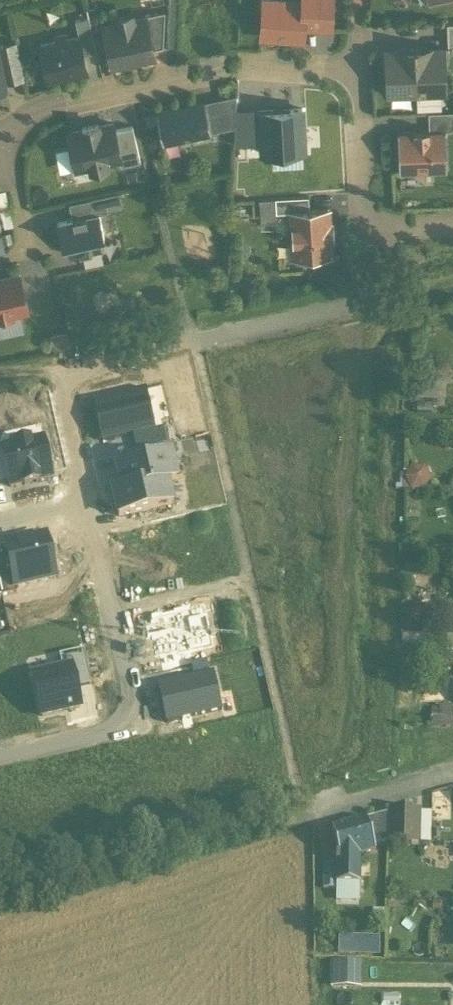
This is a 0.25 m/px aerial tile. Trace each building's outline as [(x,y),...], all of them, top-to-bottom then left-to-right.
[(296,0),(277,0),(274,1),(271,4),(269,8),(268,8),(268,11),(263,10),(261,35),(285,37),(288,34),(296,35),(296,38),(302,38),(303,25),(304,13),(316,14),(317,0),(303,0),(296,0)] [(331,0),(317,0),(316,14),(304,13),(303,25),(329,26),(331,0)] [(165,9),(143,14),(143,15),(144,15),(151,47),(163,45),(165,9)] [(131,13),(116,17),(117,21),(104,24),(113,63),(153,55),(151,47),(144,15),(143,15),(132,18),(131,13)] [(88,15),(75,18),(78,31),(91,28),(88,15)] [(91,28),(78,31),(79,35),(83,53),(96,50),(91,28)] [(79,35),(41,44),(48,78),(86,69),(83,53),(79,35)] [(0,44),(0,64),(4,80),(24,76),(16,41),(0,44)] [(442,47),(422,48),(420,46),(408,46),(407,49),(386,49),(388,92),(444,90),(442,47)] [(236,95),(221,99),(226,124),(235,122),(235,109),(236,95)] [(205,99),(156,110),(163,141),(211,130),(211,127),(205,102),(205,99)] [(221,99),(205,102),(211,127),(226,124),(221,99)] [(261,142),(259,110),(259,107),(235,109),(235,122),(233,144),(261,142)] [(261,142),(261,152),(304,149),(302,107),(259,110),(261,142)] [(428,111),(429,128),(429,129),(445,129),(452,128),(452,110),(428,111)] [(113,122),(98,125),(98,123),(82,126),(82,129),(68,132),(76,167),(90,163),(91,167),(107,164),(106,160),(119,157),(120,157),(114,128),(113,122)] [(132,124),(114,128),(120,157),(119,157),(120,164),(140,159),(132,124)] [(445,129),(429,129),(429,128),(414,128),(413,130),(397,130),(399,170),(447,168),(445,129)] [(104,194),(92,197),(95,212),(99,211),(107,209),(104,194)] [(308,195),(275,197),(276,211),(291,210),(291,209),(309,208),(308,195)] [(92,197),(69,202),(72,217),(95,212),(92,197)] [(309,208),(291,209),(291,210),(294,257),(330,254),(329,236),(333,236),(333,223),(328,223),(327,207),(309,208)] [(72,217),(57,221),(62,241),(67,240),(70,254),(102,247),(99,233),(103,232),(99,211),(95,212),(72,217)] [(0,278),(0,314),(27,308),(19,273),(0,278)] [(435,378),(418,378),(417,398),(434,399),(435,378)] [(146,393),(96,404),(105,443),(155,432),(146,393)] [(14,493),(25,491),(26,494),(43,490),(43,487),(55,484),(46,443),(5,452),(14,493)] [(169,461),(117,473),(123,498),(168,488),(175,486),(169,461)] [(408,464),(407,485),(432,486),(432,465),(408,464)] [(123,498),(116,500),(121,525),(174,512),(168,488),(123,498)] [(74,670),(33,678),(42,724),(83,716),(74,670)] [(215,678),(160,690),(169,727),(223,715),(215,678)] [(436,724),(452,724),(452,703),(435,704),(436,724)] [(418,810),(389,810),(389,813),(388,842),(418,843),(419,796),(418,810)] [(389,813),(366,819),(374,846),(388,842),(389,813)] [(366,819),(331,829),(339,859),(335,864),(335,866),(335,882),(335,885),(360,885),(360,856),(375,852),(374,846),(366,819)] [(335,866),(324,866),(323,882),(335,882),(335,866)] [(335,882),(323,882),(323,890),(335,890),(335,885),(335,882)] [(354,937),(338,936),(338,948),(354,949),(354,937)] [(355,964),(333,964),(333,986),(355,986),(355,964)]
